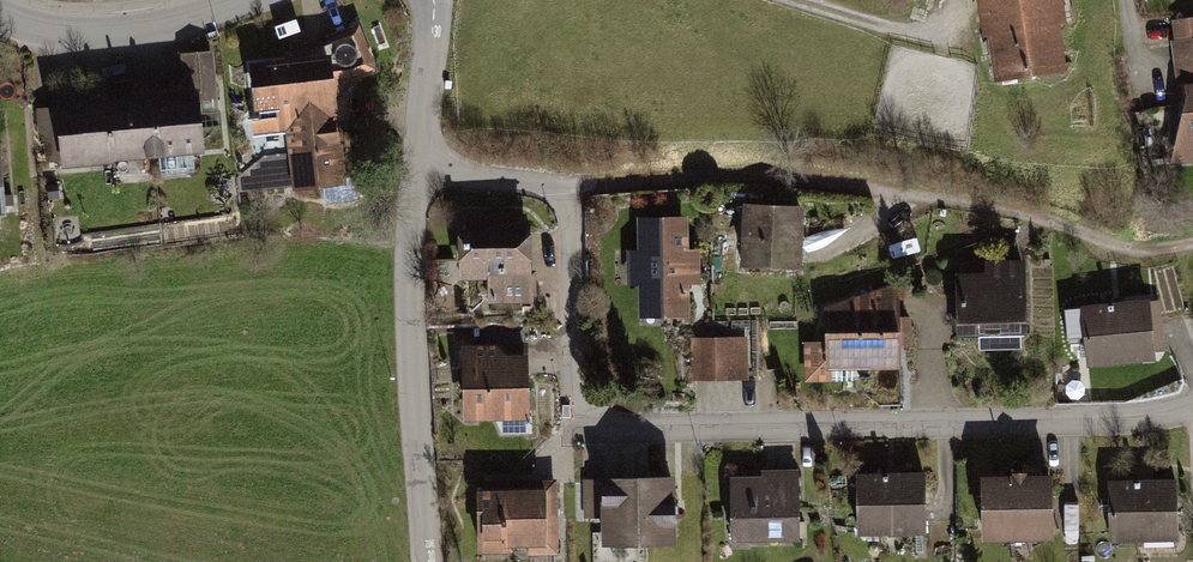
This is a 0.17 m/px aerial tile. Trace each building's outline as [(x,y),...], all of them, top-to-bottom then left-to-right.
[(982,43),(992,41),(999,85),(1066,75),(1059,26),(1069,25),(1065,0),(976,0),(982,43)] [(1172,45),(1185,100),(1169,170),(1192,171),(1192,20),(1173,23),(1177,43),(1172,45)] [(284,66),(250,69),(255,135),(286,133),(342,129),(339,93),(377,77),(359,29),(286,56),(284,66)] [(186,96),(159,98),(163,165),(204,162),(201,117),(220,116),(216,56),(183,58),(186,96)] [(163,165),(159,98),(57,105),(62,171),(163,165)] [(342,129),(286,133),(288,158),(265,160),(240,182),(241,194),(291,190),(292,196),(322,194),(323,209),(365,206),(363,180),(354,180),(350,129),(342,129)] [(802,210),(746,207),(744,271),(800,273),(802,210)] [(508,218),(457,220),(460,282),(488,281),(489,310),(533,308),(529,228),(508,229),(508,218)] [(687,220),(639,222),(640,255),(630,255),(631,291),(642,291),(643,325),(688,324),(687,295),(701,294),(700,256),(688,256),(687,220)] [(988,277),(957,278),(958,338),(1033,337),(1032,265),(987,266),(988,277)] [(897,286),(825,311),(826,345),(806,345),(807,378),(903,375),(902,353),(913,352),(913,323),(898,324),(897,286)] [(1163,303),(1081,311),(1088,372),(1159,364),(1157,352),(1168,350),(1163,303)] [(751,342),(695,343),(695,388),(752,387),(751,342)] [(528,345),(462,347),(465,424),(530,422),(528,345)] [(764,482),(731,481),(731,544),(806,544),(805,474),(765,474),(764,482)] [(675,479),(600,480),(601,551),(676,550),(675,479)] [(927,479),(857,479),(857,540),(927,539),(927,479)] [(1053,481),(981,482),(982,549),(1054,548),(1053,481)] [(481,486),(481,561),(556,561),(556,486),(481,486)] [(1179,486),(1111,486),(1111,546),(1179,546),(1179,486)]
